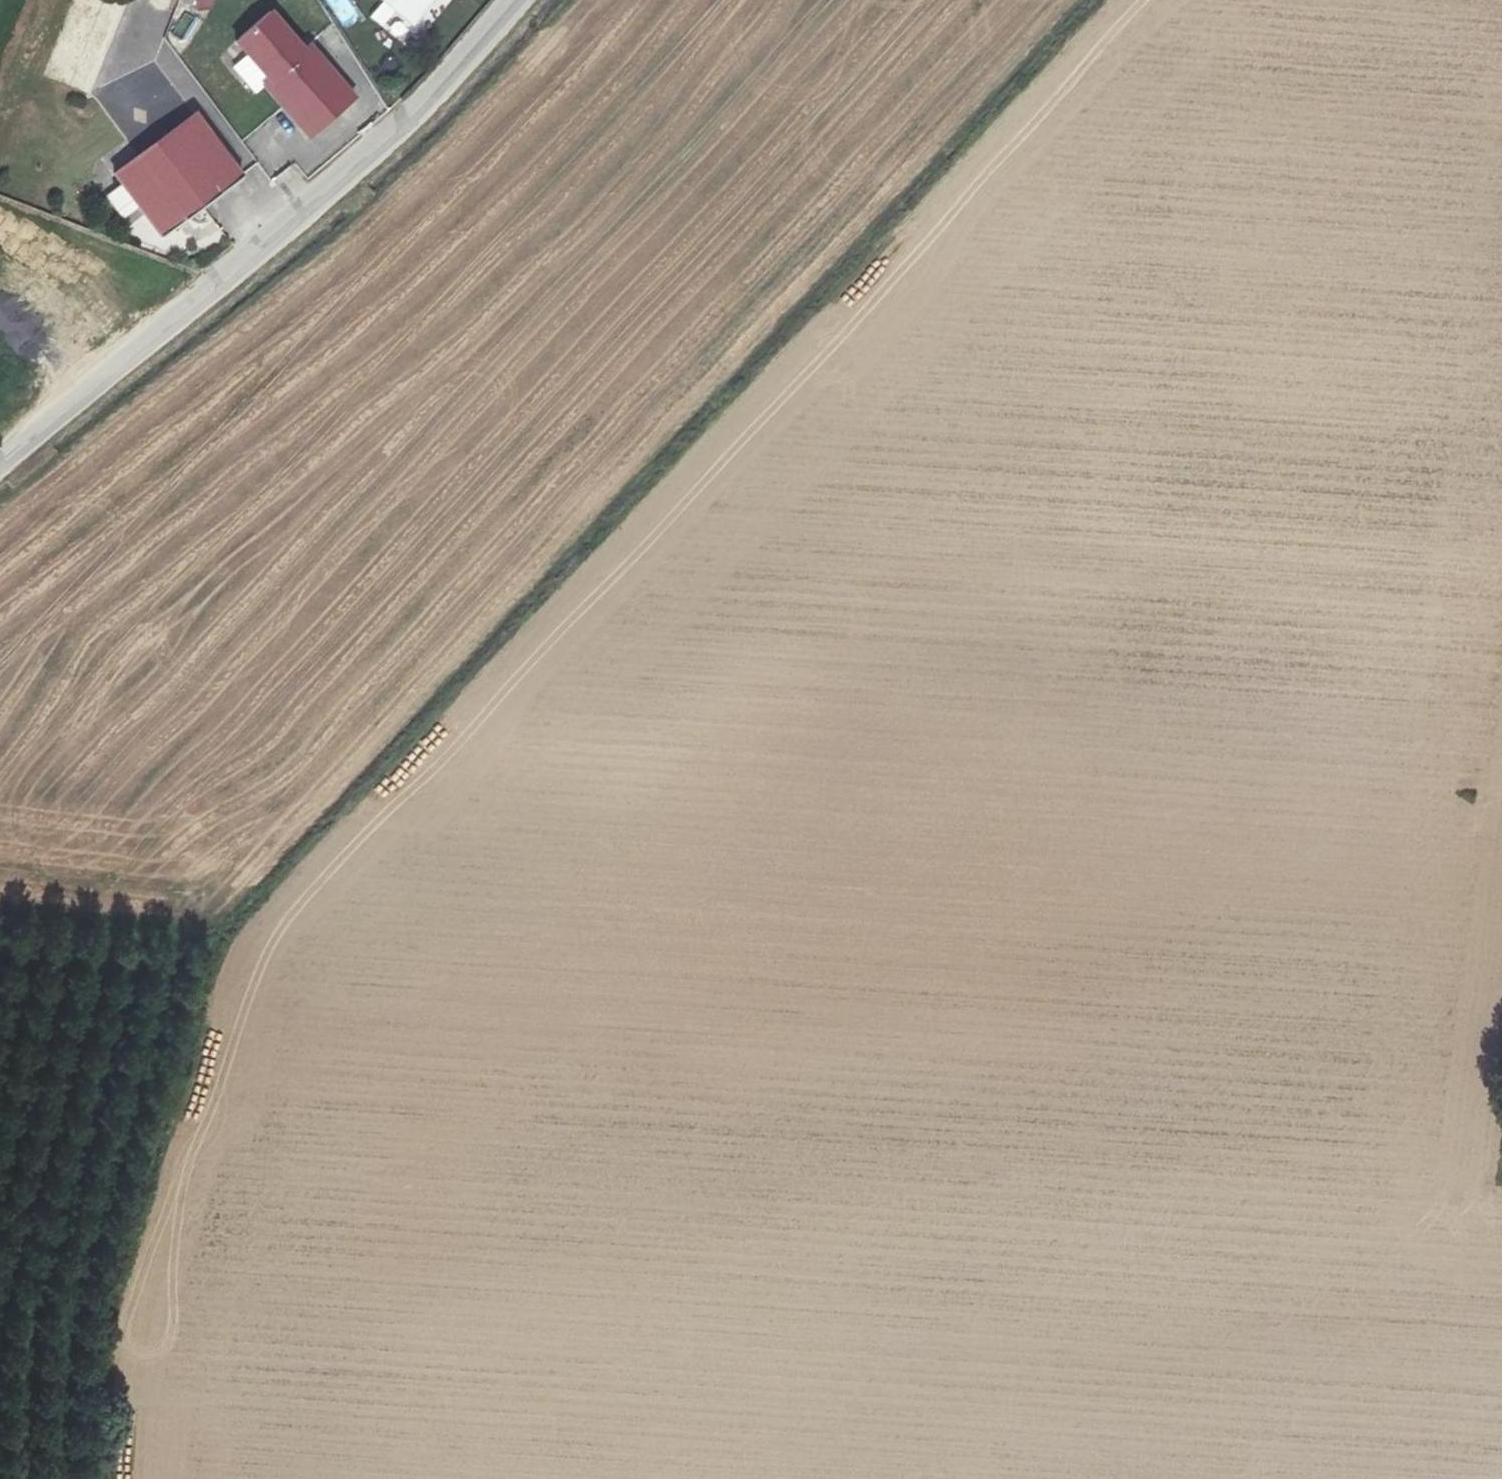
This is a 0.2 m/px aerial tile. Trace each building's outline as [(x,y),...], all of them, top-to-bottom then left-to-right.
[(409,24),(430,0),(381,0),(409,24)] [(267,10),(233,40),(266,78),(260,82),(307,135),(352,96),(306,43),(300,48),(267,10)] [(193,113),(112,175),(159,237),(240,176),(193,113)]
